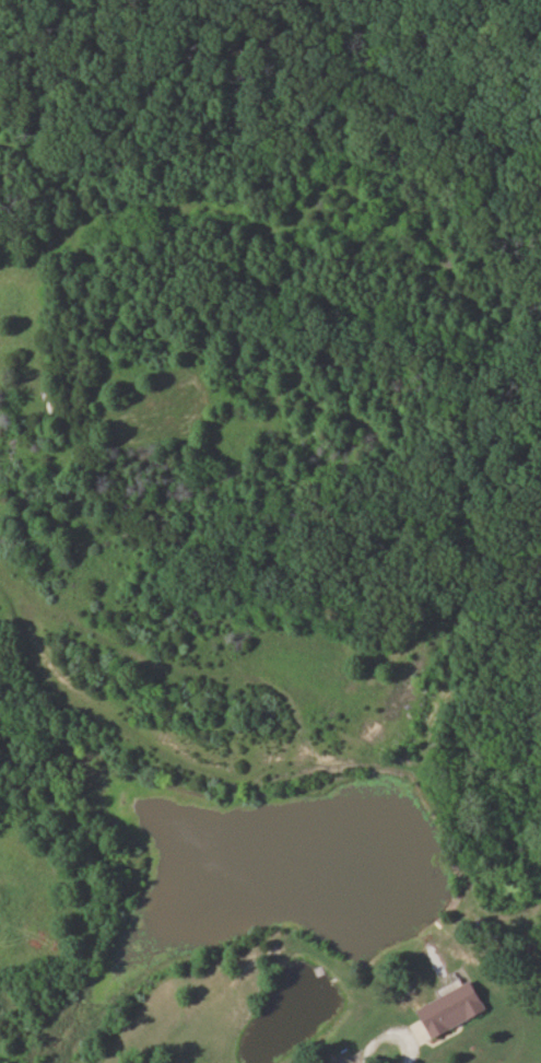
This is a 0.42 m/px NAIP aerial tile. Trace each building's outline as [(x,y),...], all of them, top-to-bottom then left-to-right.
[(419,1007),(433,1038),(491,1012),(477,981),(419,1007)]
